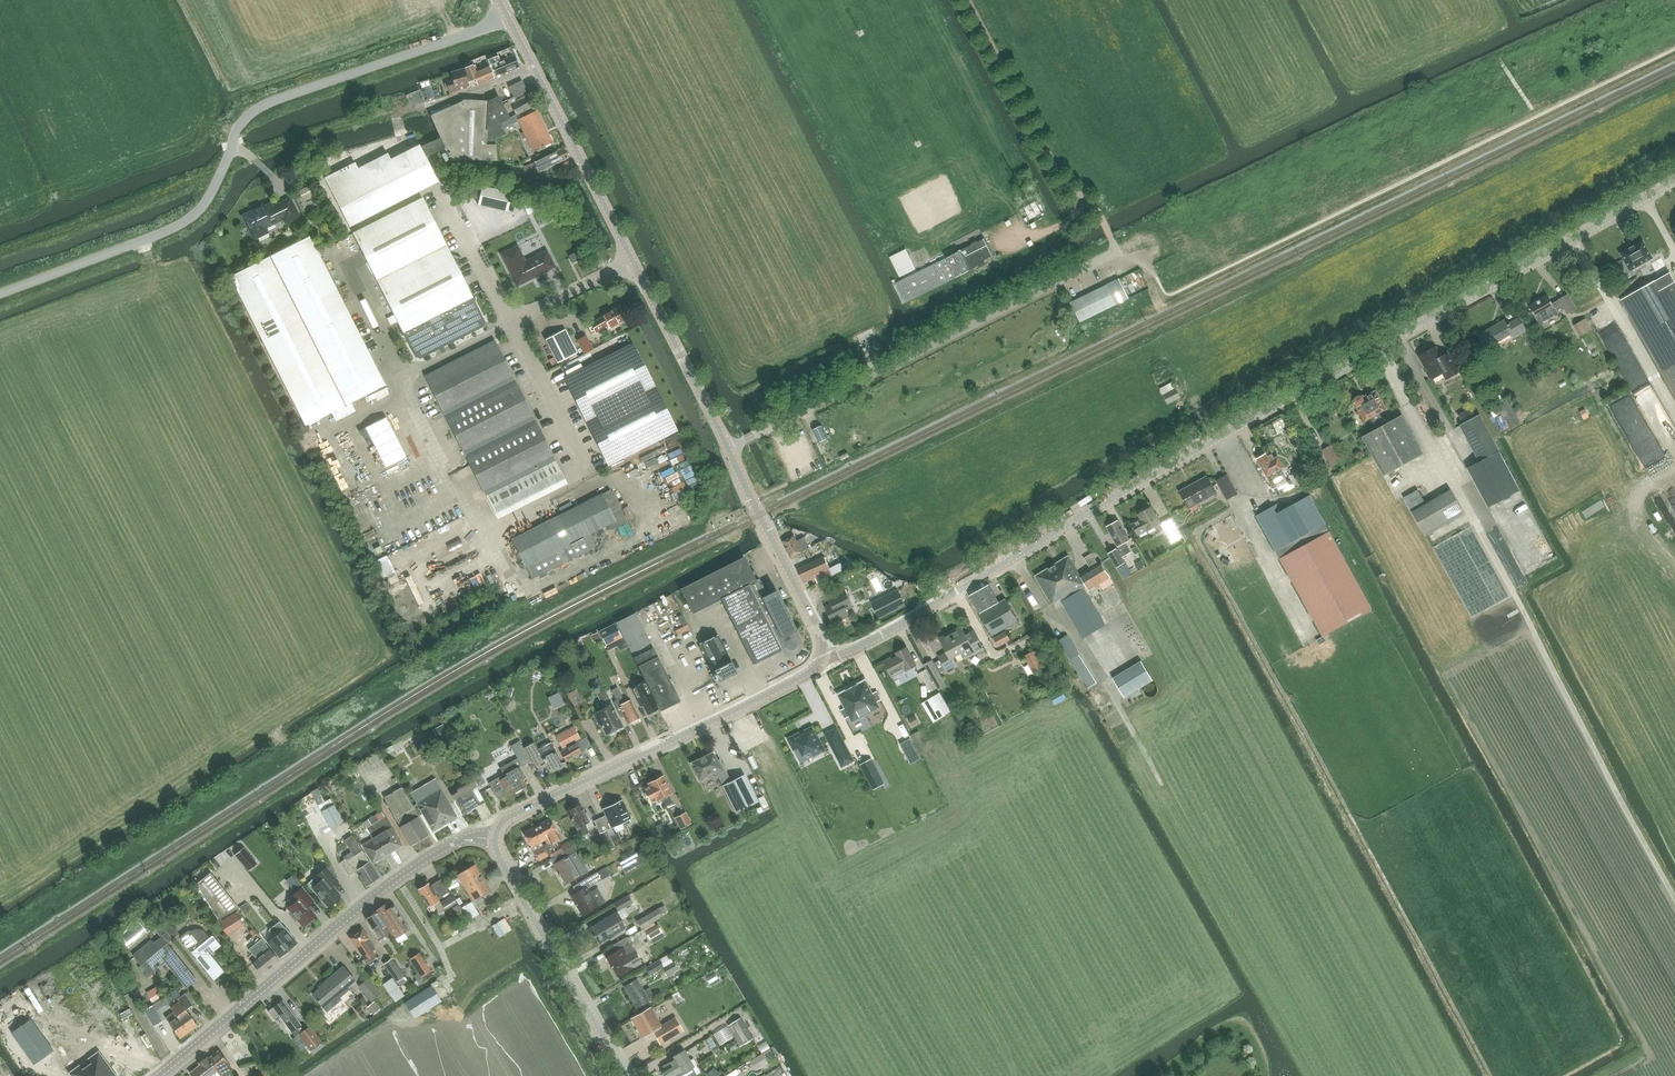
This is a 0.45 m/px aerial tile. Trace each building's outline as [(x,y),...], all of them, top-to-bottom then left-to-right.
[(496,76),(519,67),(514,56),(500,61),(497,55),(487,59),(489,65),(492,65),(496,76)] [(477,85),(494,78),(489,67),(477,72),(474,65),(473,66),(472,64),(464,68),(470,81),(475,79),(477,85)] [(464,68),(450,72),(452,80),(446,82),(444,84),(446,90),(449,90),(450,93),(466,88),(465,83),(468,82),(464,68)] [(509,87),(514,98),(514,99),(528,93),(522,81),(509,87)] [(503,105),(506,112),(513,109),(515,115),(519,114),(534,106),(528,93),(514,99),(514,98),(507,101),(508,102),(503,105)] [(440,139),(445,149),(451,161),(461,161),(460,159),(497,161),(495,144),(486,144),(490,127),(509,118),(506,112),(503,105),(499,97),(489,102),(463,101),(430,116),(440,139)] [(537,111),(521,119),(518,120),(519,122),(533,151),(552,142),(537,111)] [(495,140),(506,135),(504,129),(519,122),(518,120),(521,119),(519,114),(515,115),(509,118),(490,127),(486,144),(495,144),(495,140)] [(445,149),(440,139),(435,141),(429,143),(420,147),(419,145),(390,160),(387,154),(357,169),(354,163),(324,178),(349,227),(438,182),(425,157),(434,153),(439,151),(445,149)] [(533,173),(536,179),(549,178),(545,169),(568,159),(564,149),(533,163),(537,171),(533,173)] [(472,197),(479,198),(478,205),(507,212),(512,193),(482,185),(471,183),(469,191),(472,197)] [(524,203),(529,213),(543,206),(538,196),(524,203)] [(270,203),(254,212),(252,211),(242,216),(254,239),(268,232),(266,228),(283,219),(286,224),(300,216),(290,198),(272,207),(270,203)] [(421,198),(352,233),(377,281),(380,288),(417,360),(483,327),(484,322),(421,198)] [(542,210),(547,221),(562,214),(557,202),(542,210)] [(310,236),(261,261),(230,276),(306,425),(385,385),(310,236)] [(985,239),(961,252),(969,270),(978,266),(979,268),(986,264),(984,260),(993,256),(985,239)] [(1642,241),(1620,253),(1630,270),(1652,258),(1642,241)] [(525,262),(517,246),(501,254),(516,284),(533,275),(535,277),(555,267),(546,251),(525,262)] [(572,263),(584,257),(580,250),(568,256),(572,263)] [(906,250),(890,258),(900,278),(916,270),(906,250)] [(948,257),(956,276),(955,278),(969,271),(969,270),(961,252),(948,257)] [(956,276),(948,257),(894,284),(904,303),(956,276)] [(1620,300),(1674,395),(1674,283),(1669,273),(1620,300)] [(1127,298),(1125,294),(1119,281),(1108,287),(1116,304),(1127,298)] [(1116,304),(1108,287),(1107,285),(1071,303),(1080,322),(1116,304)] [(1558,314),(1565,310),(1568,314),(1577,310),(1568,294),(1559,300),(1552,304),(1547,296),(1529,307),(1536,319),(1540,325),(1558,314)] [(602,317),(590,324),(595,332),(607,325),(609,328),(625,319),(618,307),(602,316),(602,317)] [(1478,337),(1486,351),(1513,335),(1514,338),(1527,331),(1520,319),(1507,326),(1504,321),(1478,337)] [(546,339),(558,362),(578,352),(566,329),(546,339)] [(578,340),(585,354),(594,349),(587,335),(578,340)] [(424,376),(484,495),(554,460),(494,341),(424,376)] [(676,431),(637,353),(632,344),(565,378),(609,465),(676,431)] [(1426,372),(1429,378),(1430,378),(1432,377),(1432,379),(1443,373),(1447,379),(1459,372),(1448,353),(1441,357),(1435,347),(1431,350),(1429,349),(1425,351),(1424,354),(1420,356),(1428,370),(1426,372)] [(1160,389),(1163,394),(1168,403),(1180,397),(1176,388),(1175,388),(1172,382),(1160,389)] [(1352,401),(1363,422),(1370,418),(1374,426),(1384,421),(1379,413),(1386,409),(1376,390),(1365,397),(1360,394),(1354,397),(1353,401),(1352,401)] [(1663,402),(1659,403),(1655,392),(1642,397),(1660,443),(1674,437),(1674,431),(1663,402)] [(1498,408),(1511,430),(1521,424),(1508,403),(1498,408)] [(1362,436),(1384,475),(1423,454),(1402,415),(1362,436)] [(1479,415),(1459,426),(1478,462),(1499,451),(1479,415)] [(813,432),(818,443),(829,437),(823,427),(813,432)] [(1323,450),(1332,467),(1342,461),(1333,445),(1323,450)] [(1478,462),(1468,467),(1488,507),(1520,491),(1499,451),(1478,462)] [(1283,467),(1278,457),(1274,459),(1272,456),(1269,458),(1267,454),(1258,459),(1274,488),(1287,481),(1280,469),(1283,467)] [(1217,481),(1227,500),(1238,494),(1227,475),(1217,481)] [(1180,492),(1189,509),(1216,494),(1207,477),(1180,492)] [(1290,479),(1287,481),(1274,488),(1278,496),(1294,486),(1290,479)] [(512,540),(532,579),(595,546),(588,534),(608,524),(611,530),(626,522),(609,490),(512,540)] [(1412,512),(1426,536),(1464,514),(1450,490),(1412,512)] [(1309,496),(1283,511),(1279,504),(1256,516),(1323,637),(1372,610),(1309,496)] [(1183,537),(1173,518),(1160,524),(1151,508),(1138,515),(1141,520),(1136,522),(1132,525),(1138,536),(1142,534),(1147,531),(1147,532),(1155,527),(1158,533),(1164,531),(1171,544),(1181,539),(1183,537)] [(1108,554),(1113,561),(1116,568),(1125,562),(1121,557),(1130,552),(1125,543),(1129,541),(1118,521),(1107,527),(1120,552),(1119,553),(1116,549),(1108,554)] [(1434,547),(1471,615),(1508,594),(1471,527),(1434,547)] [(1556,559),(1543,534),(1526,543),(1538,568),(1556,559)] [(782,541),(791,558),(810,548),(805,537),(797,541),(794,535),(782,541)] [(1222,562),(1228,557),(1219,547),(1213,552),(1222,562)] [(797,569),(803,583),(815,578),(817,582),(844,570),(836,552),(797,569)] [(1090,569),(1080,575),(1068,556),(1035,576),(1052,604),(1060,600),(1083,638),(1105,625),(1082,587),(1086,585),(1089,590),(1099,584),(1111,577),(1101,562),(1098,564),(1092,554),(1084,558),(1090,569)] [(680,589),(680,590),(684,597),(692,613),(721,599),(753,664),(787,647),(787,648),(788,649),(789,649),(790,650),(791,650),(792,650),(793,650),(794,649),(795,649),(796,648),(797,647),(797,646),(797,645),(797,644),(797,643),(797,642),(792,632),(796,630),(776,590),(767,594),(759,578),(756,580),(744,557),(680,589)] [(1141,560),(1136,563),(1135,563),(1139,570),(1144,567),(1141,560)] [(1126,564),(1117,569),(1123,579),(1132,573),(1126,564)] [(1114,583),(1111,578),(1111,577),(1099,584),(1103,590),(1114,583)] [(971,597),(992,635),(1018,621),(1006,599),(999,603),(990,587),(971,597)] [(828,598),(831,604),(828,612),(834,623),(850,615),(847,609),(850,601),(845,591),(828,598)] [(889,598),(880,602),(878,608),(880,614),(894,608),(895,610),(905,605),(899,591),(888,596),(889,598)] [(635,613),(616,622),(616,623),(660,710),(679,701),(635,613)] [(598,631),(606,647),(623,638),(615,623),(598,631)] [(667,656),(689,647),(678,623),(660,631),(665,642),(661,643),(667,656)] [(982,650),(984,649),(974,631),(966,635),(961,626),(950,633),(961,653),(965,659),(976,653),(978,654),(982,652),(982,650)] [(1011,639),(1006,631),(993,638),(998,646),(1011,639)] [(961,653),(950,633),(939,639),(947,653),(939,657),(941,659),(946,669),(947,671),(950,672),(954,670),(955,665),(957,664),(953,658),(961,653)] [(700,643),(719,680),(736,672),(718,634),(700,643)] [(1059,641),(1088,689),(1097,683),(1068,635),(1059,641)] [(884,662),(892,677),(906,670),(906,671),(916,666),(906,648),(896,654),(897,655),(884,662)] [(1024,657),(1032,673),(1044,666),(1035,650),(1024,657)] [(939,672),(946,669),(941,659),(934,663),(938,671),(939,672)] [(930,675),(938,671),(934,663),(932,660),(924,664),(930,675)] [(1113,678),(1124,697),(1153,680),(1141,661),(1113,678)] [(930,675),(938,690),(947,685),(939,672),(938,671),(930,675)] [(596,692),(605,710),(594,715),(599,725),(601,724),(606,735),(608,734),(608,735),(611,736),(615,734),(615,732),(614,730),(622,726),(598,677),(594,682),(597,689),(597,692),(596,692)] [(694,700),(702,692),(698,688),(702,684),(694,677),(682,689),(694,700)] [(857,684),(851,687),(866,715),(880,707),(877,702),(881,700),(877,692),(873,694),(866,681),(865,680),(864,680),(857,684)] [(630,688),(640,707),(642,706),(647,714),(651,712),(652,714),(656,711),(656,710),(657,709),(643,681),(630,688)] [(1092,689),(1097,697),(1106,691),(1101,684),(1092,689)] [(620,717),(624,716),(628,724),(638,718),(629,700),(625,702),(617,687),(611,690),(616,699),(614,700),(613,703),(620,717)] [(866,715),(851,687),(846,690),(839,694),(838,694),(837,694),(838,695),(845,708),(841,710),(845,718),(849,716),(852,722),(866,715)] [(565,704),(559,692),(548,697),(554,709),(565,704)] [(923,703),(934,723),(946,716),(935,696),(923,703)] [(827,722),(821,705),(814,707),(820,725),(827,722)] [(814,730),(821,727),(812,707),(805,710),(814,730)] [(555,736),(562,748),(579,739),(572,726),(555,736)] [(811,752),(813,756),(825,750),(818,738),(812,727),(804,731),(805,733),(801,735),(800,733),(789,739),(795,750),(799,748),(803,756),(811,752)] [(586,737),(560,751),(565,762),(585,751),(584,749),(590,746),(586,737)] [(838,759),(844,755),(849,764),(854,761),(843,739),(831,745),(838,759)] [(910,739),(900,744),(907,756),(917,750),(910,739)] [(511,746),(517,758),(500,768),(503,775),(489,783),(497,797),(500,798),(503,796),(504,793),(503,791),(510,788),(513,793),(525,786),(522,779),(525,777),(519,767),(521,766),(522,767),(530,762),(519,741),(511,746)] [(542,757),(534,742),(524,748),(536,771),(544,766),(548,773),(556,769),(558,769),(562,767),(562,765),(563,765),(555,750),(542,757)] [(392,745),(386,749),(390,757),(397,753),(392,745)] [(690,763),(698,780),(715,772),(735,813),(758,802),(744,775),(730,782),(719,759),(717,760),(713,752),(690,763)] [(375,755),(369,759),(376,768),(381,763),(375,755)] [(879,776),(871,760),(861,765),(869,781),(879,776)] [(647,795),(652,793),(656,801),(661,799),(665,806),(672,803),(668,795),(672,793),(663,776),(662,776),(661,775),(656,777),(657,779),(653,781),(652,779),(647,782),(648,783),(647,784),(648,785),(643,788),(647,795)] [(410,793),(433,831),(457,817),(435,778),(410,793)] [(473,791),(477,788),(471,779),(456,788),(457,789),(450,793),(455,801),(457,800),(464,813),(465,812),(467,813),(471,811),(471,809),(480,804),(473,791)] [(400,825),(399,826),(409,844),(428,833),(401,786),(384,796),(400,825)] [(606,815),(600,818),(606,830),(631,818),(622,800),(603,809),(606,815)] [(569,810),(566,811),(579,837),(589,832),(588,830),(595,827),(587,812),(585,813),(581,804),(574,807),(573,806),(568,808),(569,810)] [(342,821),(334,805),(321,812),(330,828),(342,821)] [(367,818),(371,824),(385,815),(381,809),(367,818)] [(674,818),(680,829),(691,823),(685,812),(674,818)] [(366,827),(372,837),(360,844),(372,863),(403,844),(385,815),(371,824),(366,827)] [(544,840),(547,839),(550,844),(561,839),(550,818),(536,825),(537,827),(544,840)] [(594,821),(608,850),(614,847),(608,834),(606,830),(600,818),(594,821)] [(544,840),(537,827),(536,825),(523,833),(531,848),(534,846),(536,849),(543,846),(541,842),(544,840)] [(322,835),(315,838),(320,849),(326,846),(322,835)] [(545,845),(543,846),(536,849),(534,851),(539,860),(550,854),(545,845)] [(550,859),(565,884),(581,875),(587,871),(576,852),(572,846),(550,859)] [(243,847),(235,855),(246,868),(248,871),(257,864),(255,861),(243,847)] [(339,863),(347,876),(356,871),(366,886),(379,878),(362,851),(346,861),(345,859),(339,863)] [(645,861),(639,851),(619,863),(625,873),(645,861)] [(457,875),(472,900),(489,890),(474,864),(457,875)] [(308,883),(327,906),(340,896),(332,886),(338,881),(326,868),(308,883)] [(576,884),(580,890),(571,896),(582,916),(599,906),(605,902),(597,888),(590,892),(587,886),(593,882),(594,884),(601,880),(597,873),(576,884)] [(195,886),(216,922),(238,909),(210,874),(195,886)] [(302,888),(292,876),(286,881),(296,893),(302,888)] [(418,892),(429,909),(434,905),(438,913),(453,904),(456,903),(441,879),(428,888),(427,886),(426,887),(421,887),(420,891),(418,892)] [(287,909),(303,927),(305,925),(306,926),(314,919),(313,918),(315,916),(308,907),(313,902),(302,888),(291,897),(295,902),(287,909)] [(628,895),(614,904),(618,911),(623,908),(632,903),(628,895)] [(469,919),(470,919),(478,914),(471,902),(464,906),(462,907),(469,919)] [(501,902),(491,907),(493,911),(503,906),(501,902)] [(386,904),(375,911),(390,933),(394,940),(404,933),(407,937),(412,934),(394,906),(389,909),(386,904)] [(458,904),(454,906),(464,922),(468,920),(458,904)] [(653,923),(654,922),(669,913),(664,905),(637,921),(641,929),(643,928),(653,923)] [(623,908),(618,911),(616,912),(621,920),(628,916),(623,908)] [(375,911),(365,918),(382,944),(388,940),(385,936),(390,933),(375,911)] [(236,912),(217,924),(225,937),(244,925),(236,912)] [(621,920),(616,912),(589,928),(598,944),(625,928),(621,920)] [(115,934),(124,945),(145,928),(137,917),(115,934)] [(168,920),(162,925),(173,939),(179,934),(168,920)] [(499,921),(492,925),(499,937),(506,932),(499,921)] [(268,943),(279,957),(296,943),(291,936),(292,936),(286,928),(285,929),(279,922),(268,930),(274,937),(268,943)] [(654,922),(653,923),(643,928),(650,940),(662,933),(658,925),(656,926),(654,922)] [(186,988),(197,979),(167,944),(172,939),(161,926),(155,931),(161,938),(153,943),(151,941),(134,955),(140,966),(136,969),(144,981),(156,974),(160,971),(157,968),(165,962),(186,988)] [(180,937),(192,952),(191,952),(213,980),(224,972),(209,954),(220,945),(212,935),(210,937),(205,931),(204,930),(202,929),(200,929),(199,928),(198,928),(197,928),(196,928),(195,928),(194,929),(193,929),(192,930),(190,931),(189,930),(180,937)] [(376,949),(366,934),(362,928),(354,933),(354,932),(349,935),(350,936),(349,937),(356,948),(357,948),(369,965),(373,962),(372,960),(376,957),(372,951),(376,949)] [(261,975),(279,960),(256,933),(243,943),(257,959),(252,964),(261,975)] [(616,951),(606,957),(618,977),(641,963),(626,937),(612,945),(616,951)] [(1424,944),(1431,959),(1443,952),(1436,938),(1424,944)] [(409,961),(421,979),(431,973),(420,954),(409,961)] [(663,967),(662,967),(667,975),(678,969),(669,954),(659,960),(663,967)] [(384,966),(397,984),(405,978),(392,960),(384,966)] [(659,960),(645,968),(649,975),(662,967),(663,967),(659,960)] [(355,981),(343,967),(324,982),(326,985),(313,995),(327,1012),(339,1002),(337,999),(349,990),(347,987),(355,981)] [(714,969),(702,975),(706,983),(718,978),(714,969)] [(371,1001),(381,993),(369,978),(359,986),(371,1001)] [(623,987),(636,1009),(654,998),(649,988),(643,991),(637,979),(623,987)] [(392,980),(383,986),(395,1004),(405,997),(392,980)] [(405,1003),(414,1018),(441,1001),(431,986),(405,1003)] [(177,998),(179,1000),(171,1006),(174,1010),(188,1032),(198,1025),(186,1010),(193,1005),(185,993),(177,998)] [(305,1030),(282,1000),(268,1011),(274,1019),(279,1016),(291,1032),(292,1032),(297,1028),(301,1033),(305,1030)] [(370,1001),(366,1005),(373,1013),(377,1009),(370,1001)] [(162,1021),(152,1005),(144,1011),(154,1026),(162,1021)] [(641,1038),(652,1031),(660,1044),(682,1031),(675,1018),(661,1025),(651,1007),(631,1019),(641,1038)] [(188,1032),(174,1010),(165,1017),(180,1038),(188,1032)] [(728,1026),(741,1047),(754,1038),(741,1017),(728,1026)] [(15,1037),(34,1064),(53,1051),(33,1024),(15,1037)] [(298,1034),(310,1050),(321,1042),(309,1026),(305,1030),(301,1033),(297,1028),(292,1032),(295,1037),(298,1034)] [(620,1049),(625,1056),(642,1045),(636,1038),(620,1049)] [(761,1050),(769,1047),(767,1040),(759,1043),(761,1050)] [(199,1065),(190,1072),(192,1075),(211,1075),(217,1071),(221,1075),(222,1075),(232,1068),(219,1050),(208,1058),(207,1056),(205,1058),(203,1057),(199,1060),(200,1061),(198,1063),(199,1065)] [(693,1066),(683,1050),(672,1057),(674,1060),(662,1067),(663,1069),(661,1071),(664,1075),(685,1075),(683,1073),(693,1066)] [(760,1057),(764,1062),(766,1065),(775,1058),(769,1051),(760,1057)] [(104,1060),(85,1074),(79,1066),(68,1074),(70,1075),(115,1075),(104,1060)] [(760,1075),(789,1075),(783,1063),(759,1074),(760,1075)]
